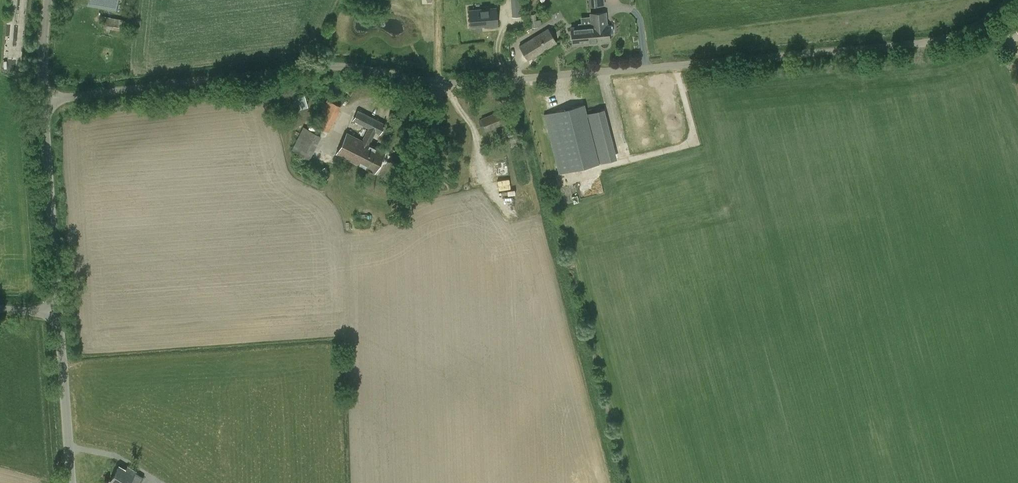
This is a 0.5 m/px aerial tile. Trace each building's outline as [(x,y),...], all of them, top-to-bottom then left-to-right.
[(117,0),(84,0),(83,5),(116,11),(117,0)] [(496,8),(469,11),(470,26),(487,25),(487,27),(497,26),(496,8)] [(589,33),(590,43),(609,41),(606,11),(591,12),(592,26),(593,33),(589,33)] [(123,31),(124,20),(104,16),(102,27),(123,31)] [(593,33),(592,26),(571,28),(573,45),(590,43),(589,33),(593,33)] [(528,61),(557,43),(548,28),(519,46),(528,61)] [(307,93),(290,96),(293,109),(310,106),(307,93)] [(329,131),(341,106),(327,99),(315,124),(329,131)] [(602,109),(586,113),(584,104),(544,114),(559,174),(615,160),(602,109)] [(380,134),(385,124),(358,110),(353,121),(368,128),(362,139),(370,143),(376,132),(380,134)] [(310,159),(321,136),(303,127),(292,150),(310,159)] [(374,172),(385,152),(347,133),(337,153),(374,172)] [(144,479),(135,474),(136,473),(128,468),(126,471),(119,467),(111,482),(113,482),(141,482),(144,479)]
